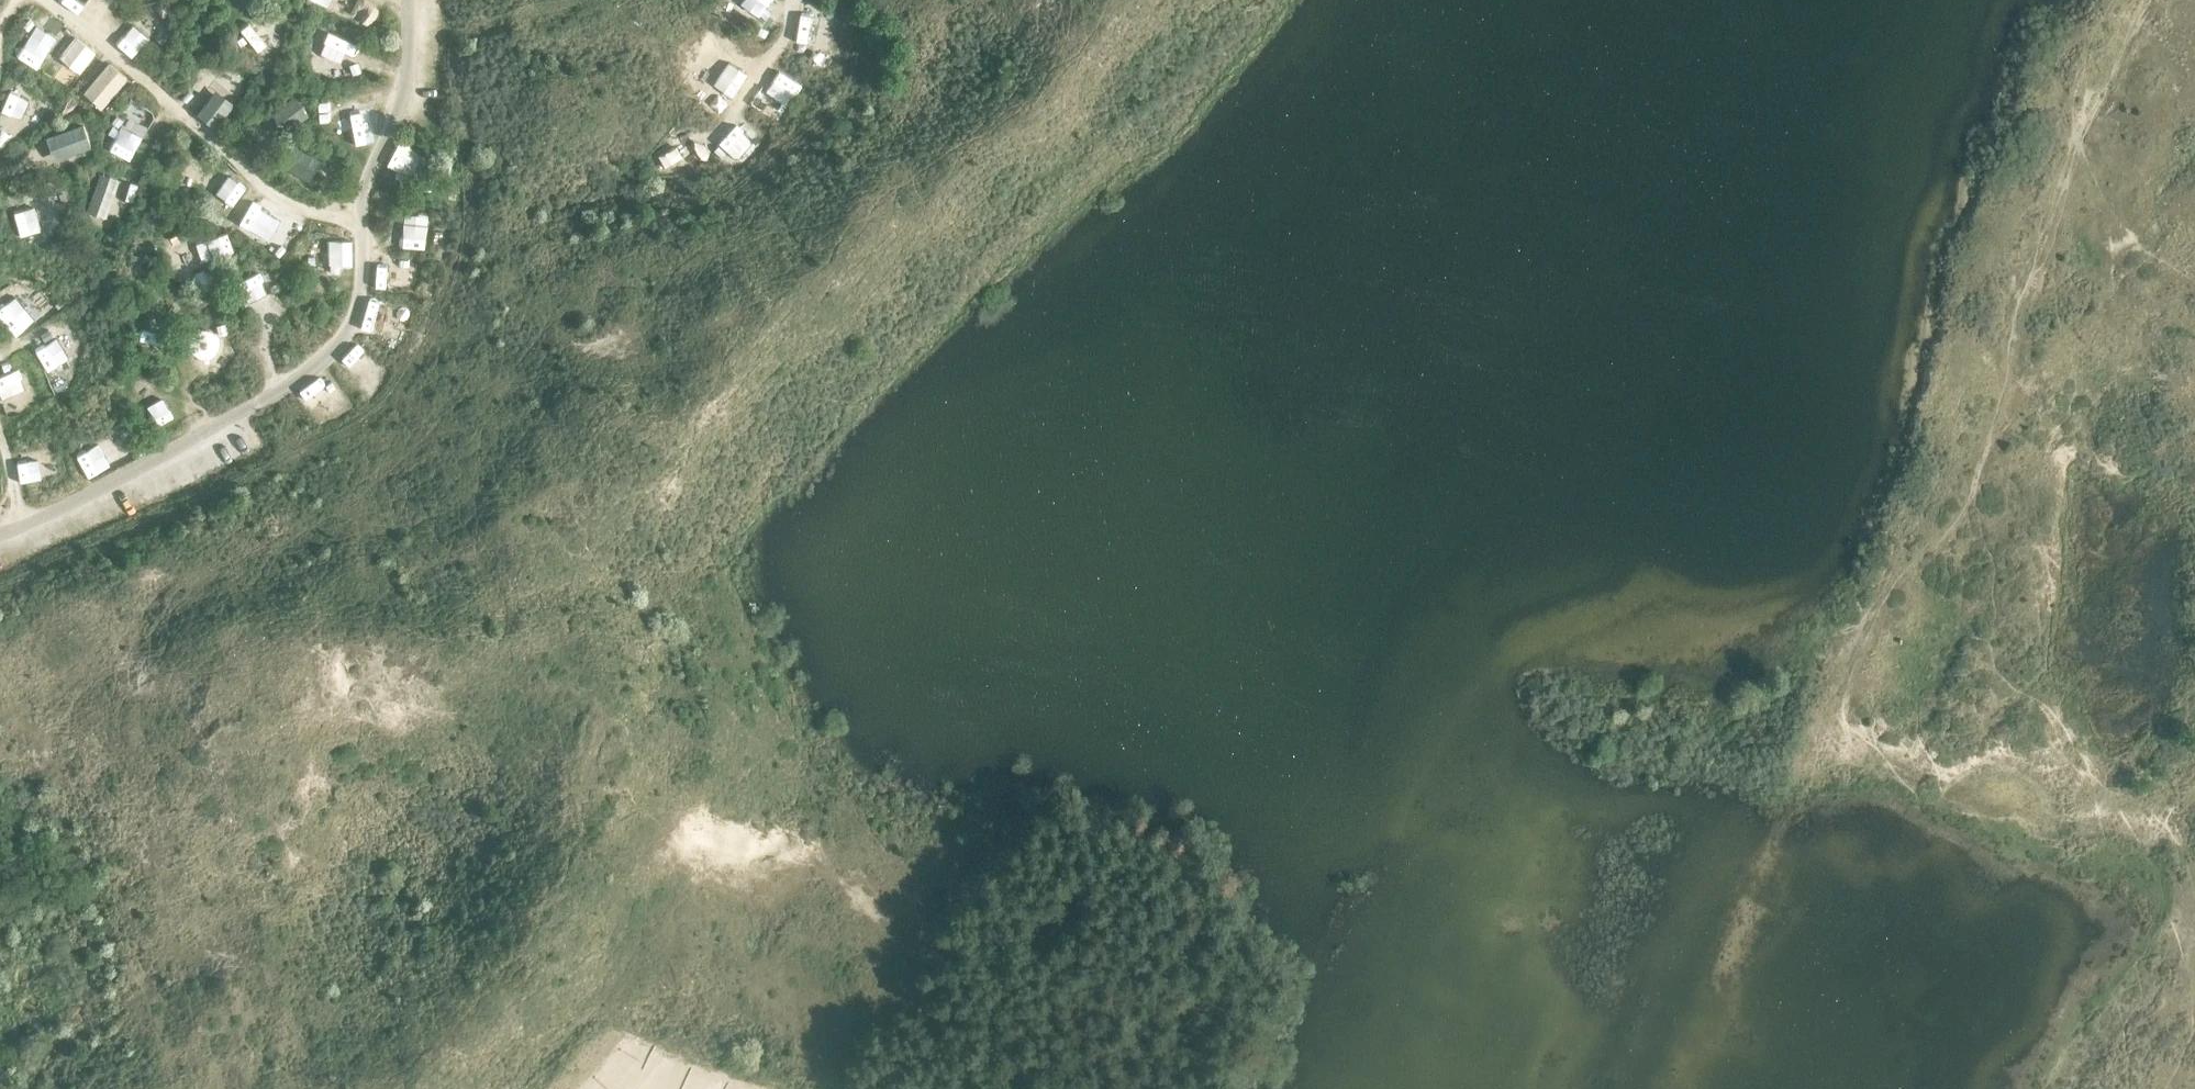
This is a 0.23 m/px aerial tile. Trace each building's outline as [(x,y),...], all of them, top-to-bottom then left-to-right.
[(740,9),(762,18),(770,0),(744,0),(740,9)] [(43,66),(57,31),(34,22),(20,57),(43,66)] [(133,56),(148,34),(132,23),(117,44),(133,56)] [(348,61),(356,39),(330,29),(322,51),(348,61)] [(75,81),(92,58),(84,52),(67,74),(75,81)] [(83,92),(104,108),(129,74),(108,59),(83,92)] [(776,69),(764,91),(787,104),(799,82),(776,69)] [(718,76),(703,99),(722,112),(738,89),(718,76)] [(23,112),(29,90),(9,85),(3,106),(23,112)] [(214,127),(231,108),(208,88),(191,107),(214,127)] [(86,122),(49,133),(56,157),(93,147),(86,122)] [(110,149),(133,158),(142,132),(120,124),(110,149)] [(728,131),(714,150),(733,165),(748,146),(728,131)] [(397,142),(386,168),(409,178),(420,152),(397,142)] [(281,160),(293,171),(309,155),(296,143),(281,160)] [(230,206),(243,184),(227,175),(215,197),(230,206)] [(91,206),(115,211),(120,182),(96,178),(91,206)] [(29,196),(37,217),(61,208),(52,187),(29,196)] [(259,238),(277,214),(257,198),(238,222),(259,238)] [(409,209),(401,242),(426,248),(433,215),(409,209)] [(168,239),(174,258),(195,251),(188,232),(168,239)] [(352,272),(354,243),(332,242),(330,271),(352,272)] [(248,274),(248,295),(267,296),(267,274),(248,274)] [(368,297),(363,328),(376,330),(381,299),(368,297)] [(22,300),(7,307),(16,327),(32,319),(22,300)] [(55,321),(34,333),(46,355),(67,344),(55,321)] [(155,346),(162,332),(149,326),(142,340),(155,346)] [(2,394),(25,384),(16,365),(0,372),(0,388),(2,394)] [(300,390),(311,407),(334,392),(323,375),(300,390)] [(163,394),(148,402),(158,423),(173,415),(163,394)] [(107,468),(134,455),(124,435),(97,448),(107,468)] [(27,480),(48,473),(41,454),(20,461),(27,480)]
